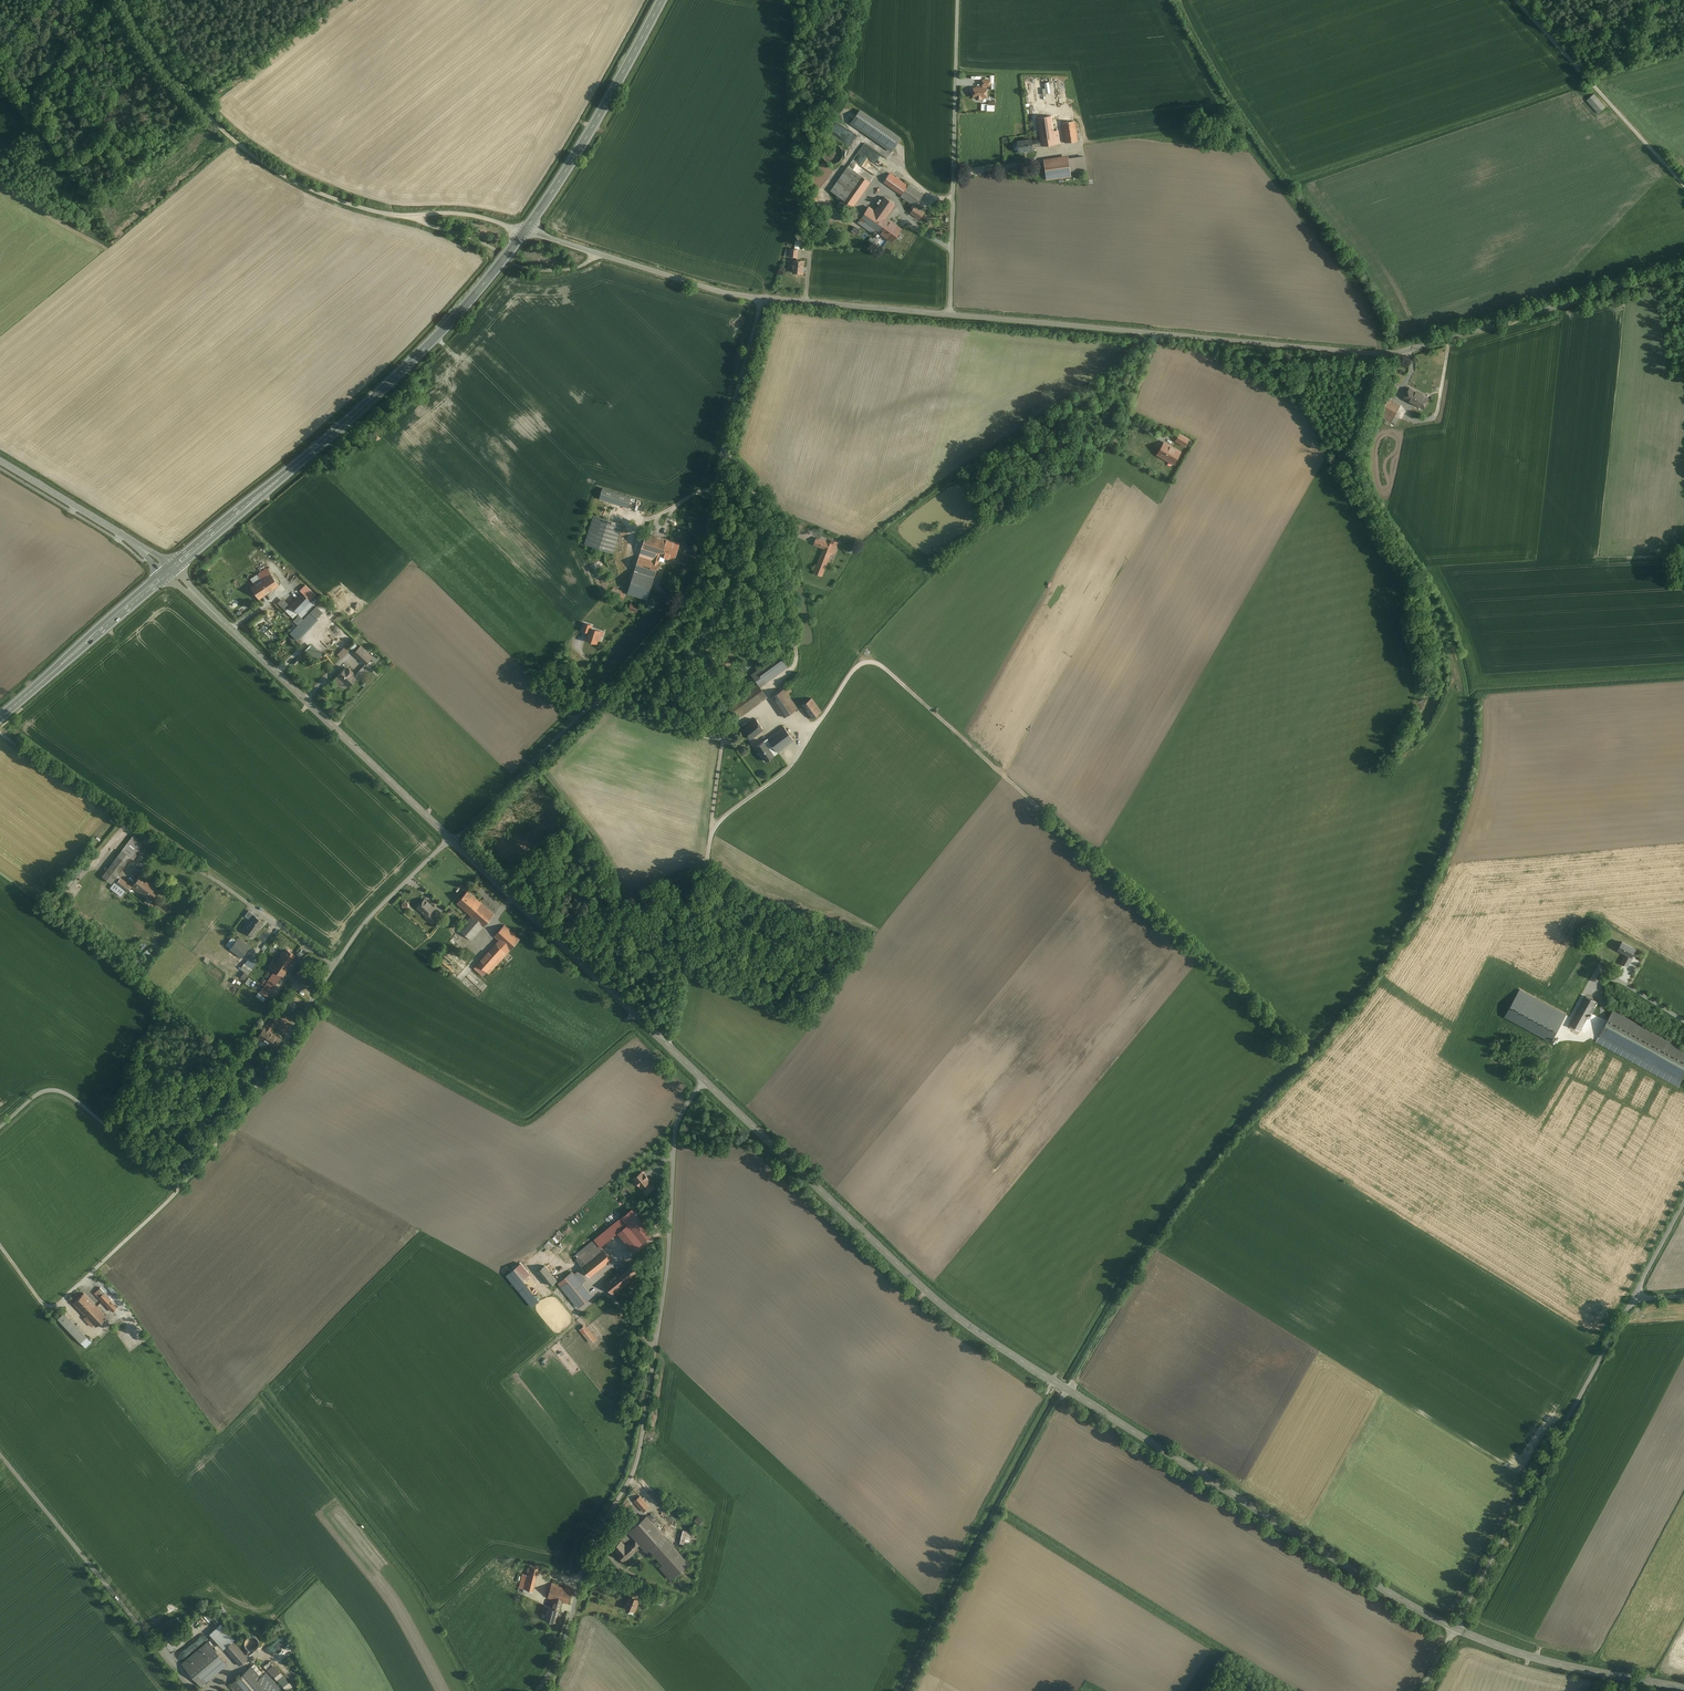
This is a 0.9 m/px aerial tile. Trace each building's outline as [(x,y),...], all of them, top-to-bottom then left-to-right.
[(986,88),(974,88),(974,97),(977,97),(977,99),(981,99),(982,97),(986,97),(986,88)] [(1601,111),(1608,105),(1597,93),(1590,99),(1601,111)] [(981,103),(981,110),(995,110),(995,100),(988,100),(988,103),(981,103)] [(860,110),(850,124),(892,152),(901,138),(860,110)] [(1042,138),(1043,145),(1062,143),(1060,128),(1055,129),(1053,114),(1039,116),(1042,138)] [(1064,120),(1067,141),(1079,139),(1077,119),(1064,120)] [(851,144),(858,135),(841,123),(834,132),(851,144)] [(1018,152),(1034,150),(1034,146),(1043,145),(1042,138),(1033,139),(1033,136),(1016,138),(1018,152)] [(881,166),(867,158),(873,148),(864,142),(853,160),(876,174),(881,166)] [(1069,151),(1044,155),(1047,178),(1073,175),(1069,151)] [(810,180),(821,187),(833,169),(823,162),(810,180)] [(849,201),(854,205),(871,179),(849,163),(831,189),(842,197),(849,201)] [(910,184),(892,172),(886,181),(904,193),(902,195),(917,205),(926,193),(911,182),(910,184)] [(896,203),(885,196),(875,210),(868,206),(857,222),(878,236),(880,233),(892,242),(901,228),(886,218),(896,203)] [(844,208),(849,201),(842,197),(838,203),(844,208)] [(913,212),(922,218),(926,212),(917,205),(913,212)] [(854,225),(851,230),(856,234),(859,228),(854,225)] [(803,266),(804,261),(794,260),(793,272),(803,273),(803,271),(804,270),(803,269),(805,267),(803,266)] [(1398,390),(1401,385),(1396,381),(1392,387),(1398,390)] [(1410,389),(1405,398),(1423,408),(1429,399),(1410,389)] [(1403,404),(1390,397),(1381,413),(1394,420),(1403,404)] [(1180,434),(1176,441),(1185,446),(1188,439),(1180,434)] [(1180,452),(1164,443),(1157,455),(1173,464),(1180,452)] [(602,488),(599,499),(628,507),(631,495),(602,488)] [(585,544),(613,552),(622,524),(594,515),(585,544)] [(662,555),(667,539),(647,533),(627,593),(648,600),(662,555)] [(824,548),(814,572),(821,575),(831,551),(834,552),(838,543),(832,541),(831,544),(817,538),(814,544),(824,548)] [(675,559),(680,543),(667,539),(662,555),(675,559)] [(287,565),(281,569),(285,576),(292,572),(287,565)] [(257,574),(250,578),(254,584),(250,587),(258,599),(269,592),(269,593),(272,591),(272,590),(278,585),(270,573),(264,578),(261,580),(257,574)] [(623,598),(625,592),(613,588),(611,594),(623,598)] [(302,593),(290,606),(297,613),(309,600),(302,593)] [(637,612),(639,605),(630,602),(628,609),(637,612)] [(297,613),(290,606),(286,610),(293,617),(297,613)] [(267,618),(257,622),(260,629),(269,626),(267,618)] [(589,632),(590,628),(591,628),(592,625),(585,623),(582,630),(589,632)] [(591,628),(590,628),(589,632),(587,640),(597,643),(598,639),(599,640),(601,635),(602,636),(604,632),(600,631),(591,628)] [(311,644),(305,651),(315,660),(321,653),(311,644)] [(373,657),(360,645),(354,653),(366,664),(373,657)] [(338,654),(342,658),(349,651),(344,647),(338,654)] [(349,668),(347,670),(345,667),(336,677),(334,680),(338,683),(341,680),(348,687),(356,678),(359,675),(357,673),(354,676),(351,673),(352,671),(349,668)] [(362,667),(357,673),(359,675),(362,677),(367,672),(362,667)] [(743,715),(769,697),(760,683),(734,702),(743,715)] [(773,697),(787,716),(800,707),(790,693),(794,690),(791,685),(773,697)] [(803,703),(814,718),(824,711),(813,696),(803,703)] [(751,740),(767,729),(758,717),(742,728),(751,740)] [(767,738),(778,753),(794,741),(784,726),(767,738)] [(766,761),(778,753),(767,738),(756,747),(766,761)] [(145,841),(134,832),(106,868),(117,877),(145,841)] [(65,888),(86,864),(81,860),(60,884),(65,888)] [(163,893),(144,878),(136,890),(154,904),(163,893)] [(469,914),(480,902),(468,891),(457,903),(469,914)] [(430,912),(435,908),(425,899),(421,903),(420,903),(418,905),(418,907),(427,916),(430,912)] [(494,914),(480,902),(469,914),(472,916),(483,926),(484,926),(494,914)] [(437,918),(430,912),(427,916),(425,917),(433,924),(437,918)] [(263,922),(254,915),(254,916),(251,920),(244,930),(253,936),(263,922)] [(483,926),(472,916),(460,930),(471,940),(483,926)] [(517,937),(500,922),(490,934),(494,937),(506,949),(517,937)] [(1597,945),(1605,942),(1601,933),(1593,936),(1597,945)] [(249,945),(238,937),(231,947),(242,955),(249,945)] [(506,949),(494,937),(471,962),(484,973),(506,949)] [(1637,950),(1622,942),(1618,949),(1626,954),(1632,957),(1633,953),(1635,954),(1637,950)] [(148,947),(144,951),(150,955),(153,951),(148,947)] [(296,954),(287,948),(273,969),(276,970),(283,975),(284,976),(285,974),(284,973),(296,954)] [(1630,960),(1632,957),(1626,954),(1621,963),(1628,967),(1631,960),(1630,960)] [(249,956),(240,968),(247,974),(257,961),(249,956)] [(293,976),(304,983),(310,974),(300,967),(293,976)] [(283,975),(276,970),(268,982),(275,987),(283,975)] [(1564,1014),(1520,990),(1506,1016),(1550,1040),(1564,1014)] [(1596,1001),(1586,995),(1571,1021),(1581,1027),(1596,1001)] [(1613,1010),(1595,1043),(1679,1088),(1683,1078),(1683,1049),(1613,1010)] [(274,1012),(266,1024),(273,1029),(281,1017),(274,1012)] [(282,1034),(273,1029),(266,1024),(259,1035),(275,1045),(282,1034)] [(642,1172),(634,1178),(641,1187),(649,1180),(642,1172)] [(598,1235),(604,1242),(626,1224),(621,1217),(598,1235)] [(573,1256),(589,1275),(613,1254),(596,1235),(573,1256)] [(529,1307),(538,1301),(523,1279),(529,1274),(521,1262),(505,1273),(529,1307)] [(542,1284),(551,1277),(540,1264),(531,1271),(542,1284)] [(576,1305),(590,1294),(568,1267),(554,1279),(576,1305)] [(618,1273),(605,1284),(613,1293),(626,1282),(618,1273)] [(102,1278),(91,1288),(112,1311),(123,1301),(102,1278)] [(74,1303),(83,1313),(94,1303),(84,1293),(74,1303)] [(106,1316),(94,1303),(83,1313),(96,1326),(106,1316)] [(87,1336),(64,1312),(58,1318),(81,1342),(87,1336)] [(642,1496),(637,1502),(646,1510),(651,1505),(642,1496)] [(693,1561),(650,1517),(634,1532),(639,1537),(643,1541),(677,1576),(693,1561)] [(682,1529),(680,1540),(688,1542),(690,1531),(682,1529)] [(630,1546),(634,1550),(643,1541),(639,1537),(630,1546)] [(621,1541),(614,1548),(618,1553),(624,1561),(635,1551),(634,1550),(630,1546),(628,1544),(626,1546),(621,1541)] [(637,1554),(628,1563),(631,1567),(640,1558),(637,1554)] [(520,1587),(530,1590),(535,1570),(524,1568),(520,1587)] [(547,1597),(555,1600),(553,1608),(559,1609),(561,1601),(568,1603),(572,1591),(551,1585),(548,1596),(547,1595),(547,1597)] [(168,1607),(186,1598),(184,1593),(162,1604),(163,1607),(162,1607),(164,1611),(168,1608),(168,1607)] [(630,1595),(625,1607),(635,1611),(640,1599),(630,1595)] [(662,1604),(664,1599),(653,1595),(651,1601),(662,1604)] [(545,1619),(555,1622),(558,1610),(559,1610),(559,1609),(553,1608),(548,1606),(545,1619)] [(256,1635),(244,1635),(244,1647),(256,1647),(256,1635)] [(222,1647),(236,1663),(248,1653),(233,1636),(222,1647)] [(228,1661),(208,1639),(182,1662),(202,1684),(228,1661)] [(269,1670),(261,1677),(269,1686),(285,1672),(272,1658),(265,1665),(269,1670)] [(229,1683),(236,1690),(274,1690),(269,1686),(261,1677),(250,1664),(229,1683)]
